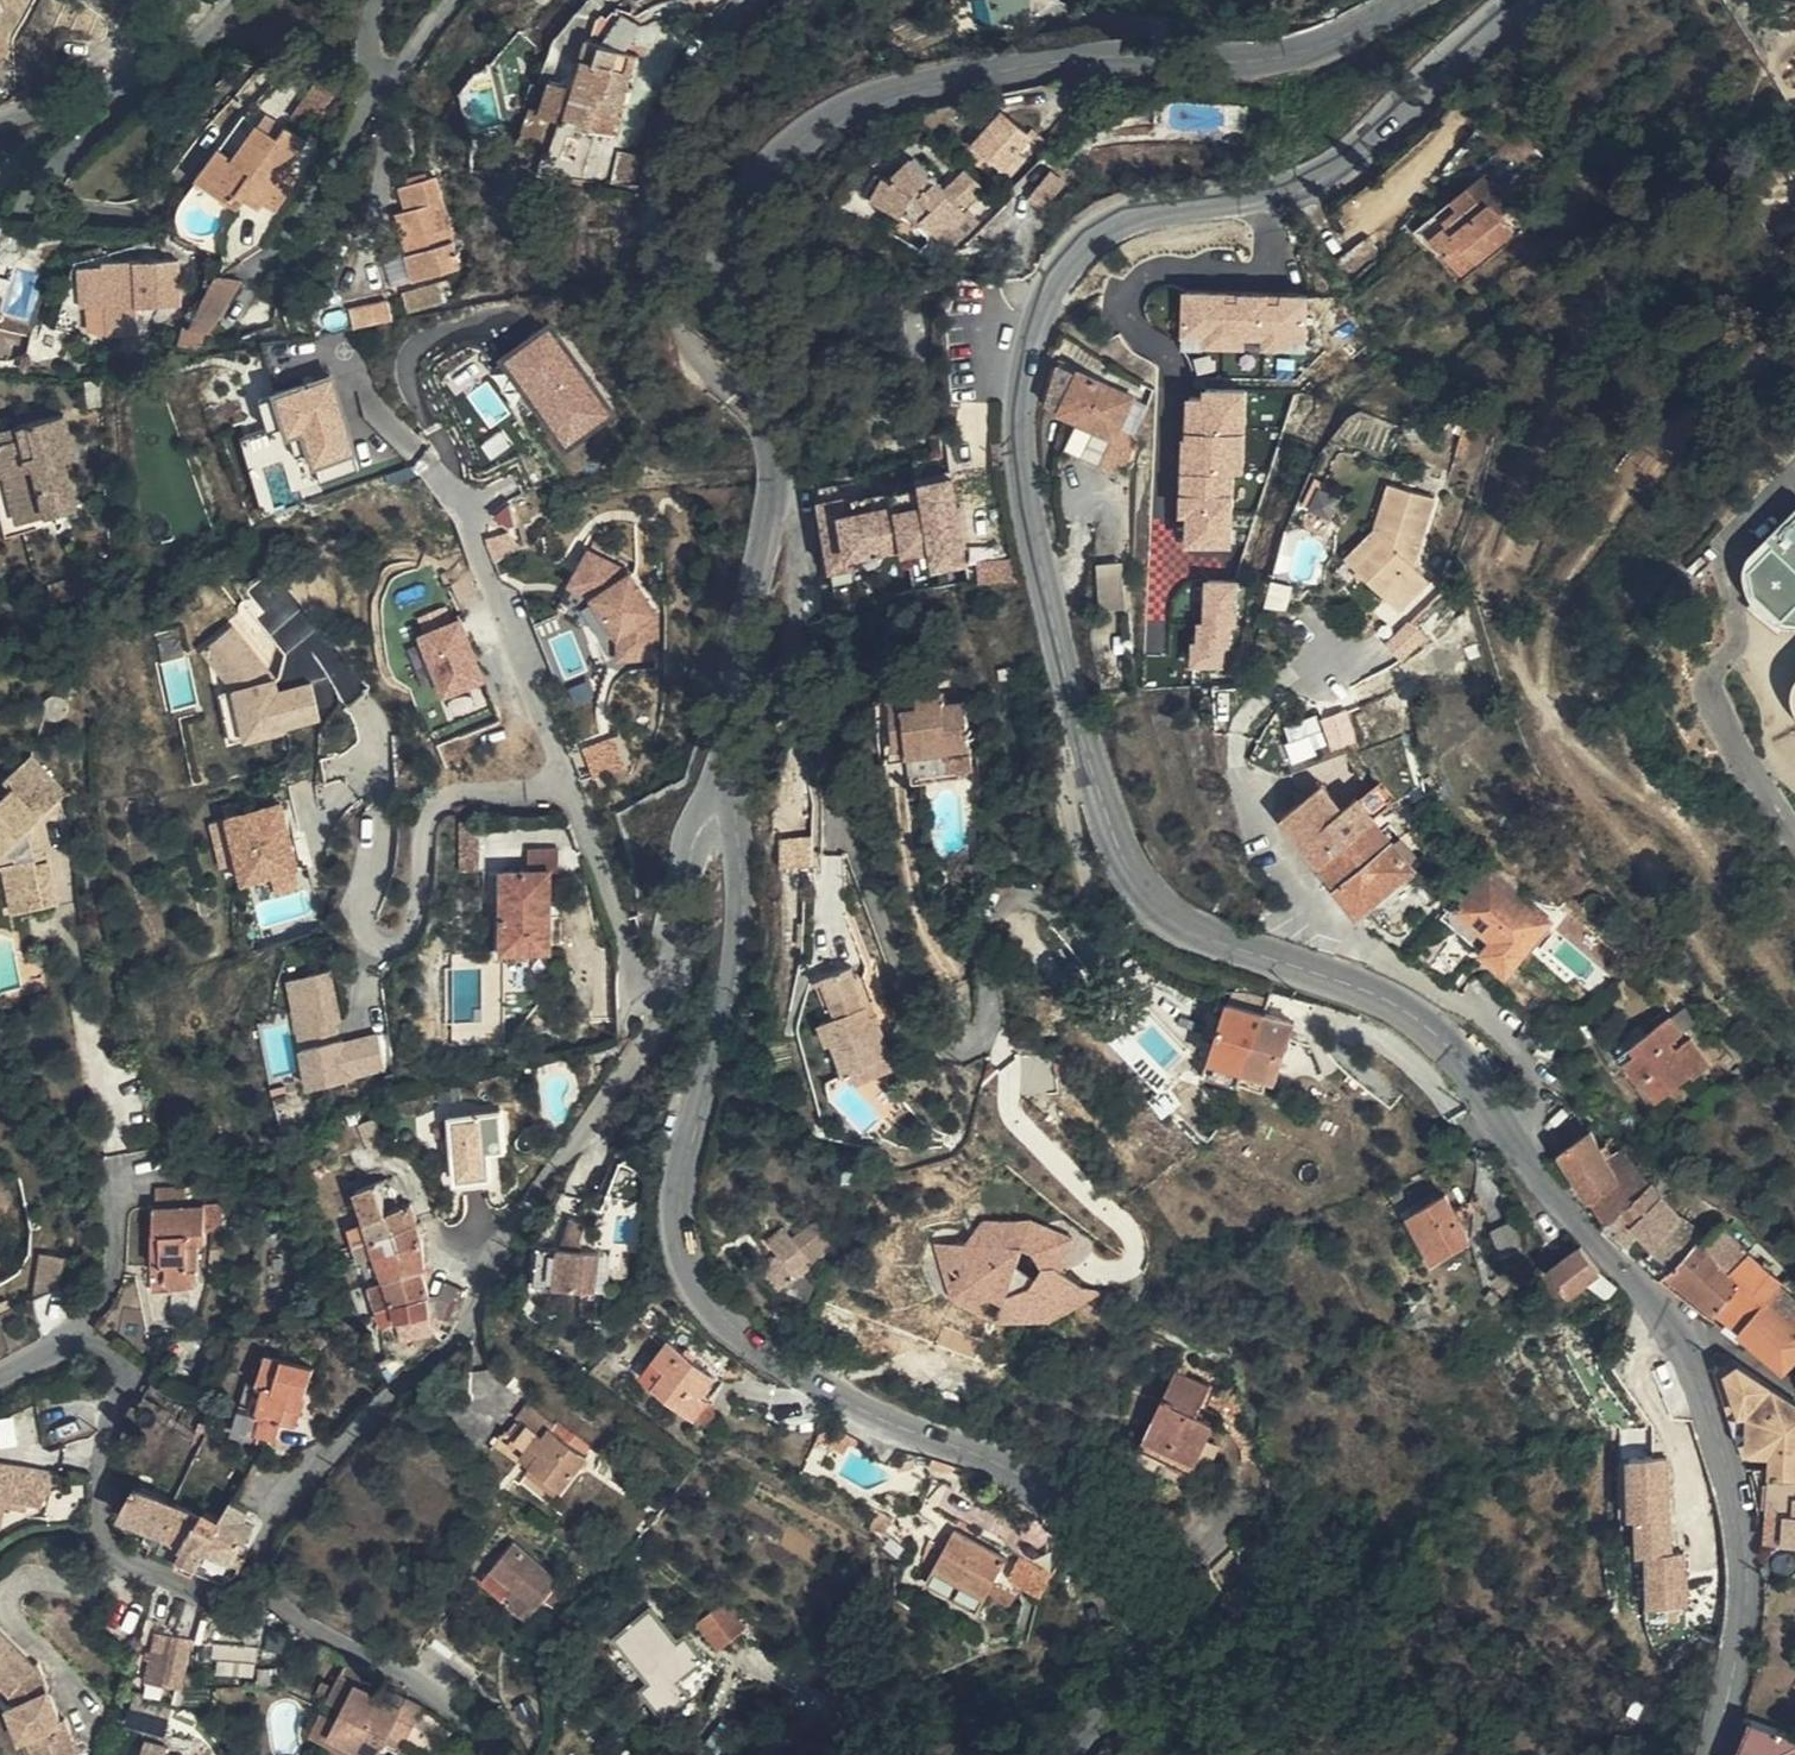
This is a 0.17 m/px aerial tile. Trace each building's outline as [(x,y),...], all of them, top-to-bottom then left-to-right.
[(1004,27),(1041,20),(1038,0),(1000,0),(1004,27)] [(11,52),(0,14),(0,54),(11,52)] [(609,36),(603,57),(633,66),(639,46),(609,36)] [(600,64),(583,60),(630,81),(633,66),(603,57),(600,64)] [(630,81),(583,60),(575,84),(553,77),(544,108),(616,129),(630,81)] [(321,75),(295,113),(314,125),(339,87),(321,75)] [(1049,143),(1011,108),(979,146),(995,160),(1001,152),(1025,172),(1049,143)] [(237,151),(223,143),(201,177),(232,198),(238,189),(246,194),(261,203),(265,198),(279,207),(302,173),(287,163),(307,132),(285,119),(277,131),(257,119),(237,151)] [(1449,222),(1454,219),(1474,210),(1471,204),(1528,174),(1542,167),(1535,156),(1440,204),(1449,222)] [(902,185),(897,182),(884,204),(913,219),(918,212),(946,239),(957,227),(963,232),(978,217),(973,213),(994,191),(978,173),(954,194),(924,164),(906,178),(906,181),(902,185)] [(1069,182),(1057,170),(1035,192),(1049,204),(1069,182)] [(409,242),(417,270),(419,278),(463,265),(437,171),(403,181),(411,211),(401,214),(409,242)] [(1474,210),(1454,219),(1477,259),(1537,226),(1528,209),(1543,200),(1528,174),(1471,204),(1474,210)] [(884,204),(897,182),(888,178),(877,200),(884,204)] [(240,203),(246,194),(238,189),(232,198),(240,203)] [(1402,222),(1391,206),(1355,232),(1370,254),(1400,232),(1396,226),(1402,222)] [(394,276),(417,270),(409,242),(386,248),(394,276)] [(108,330),(124,329),(143,329),(143,301),(182,299),(180,256),(165,256),(104,260),(108,330)] [(213,326),(247,278),(221,268),(194,324),(213,326)] [(441,279),(407,288),(412,306),(446,297),(441,279)] [(1309,337),(1311,292),(1187,287),(1185,334),(1207,335),(1207,346),(1248,347),(1249,337),(1267,337),(1266,345),(1289,346),(1290,336),(1309,337)] [(392,296),(357,302),(361,322),(396,316),(392,296)] [(617,412),(555,321),(506,354),(568,445),(617,412)] [(1150,390),(1080,354),(1067,398),(1130,428),(1150,390)] [(363,448),(338,366),(276,385),(289,431),(304,426),(315,463),(363,448)] [(105,404),(104,378),(88,379),(90,405),(105,404)] [(1247,466),(1252,385),(1209,383),(1209,390),(1191,389),(1184,511),(1192,512),(1191,539),(1235,542),(1239,466),(1247,466)] [(1382,451),(1395,418),(1354,402),(1341,435),(1382,451)] [(19,446),(7,450),(4,439),(0,440),(0,473),(10,470),(23,519),(81,503),(69,456),(79,453),(68,409),(13,424),(17,440),(19,446)] [(17,440),(13,424),(1,428),(4,439),(7,450),(19,446),(17,440)] [(849,490),(860,550),(907,542),(905,531),(931,526),(933,531),(950,528),(959,527),(963,549),(989,545),(974,467),(849,490)] [(0,473),(0,492),(11,534),(27,530),(23,519),(10,470),(0,473)] [(1440,494),(1394,478),(1377,523),(1347,549),(1397,607),(1429,580),(1415,564),(1440,494)] [(635,567),(592,545),(573,582),(598,595),(622,636),(622,657),(661,658),(662,610),(635,567)] [(1793,557),(1772,584),(1774,618),(1794,636),(1794,559),(1793,557)] [(1130,603),(1127,558),(1102,560),(1105,604),(1130,603)] [(844,568),(845,605),(882,595),(876,561),(844,568)] [(1243,618),(1244,577),(1211,575),(1209,618),(1203,618),(1203,637),(1196,637),(1195,662),(1229,663),(1230,644),(1236,644),(1237,618),(1243,618)] [(1185,577),(1183,611),(1205,612),(1206,578),(1185,577)] [(450,603),(424,613),(429,627),(456,617),(450,603)] [(490,677),(466,613),(456,617),(429,627),(425,628),(449,692),(490,677)] [(280,674),(238,619),(204,645),(236,686),(247,734),(324,717),(316,678),(282,685),(280,674)] [(1412,619),(1390,640),(1406,657),(1428,636),(1412,619)] [(950,687),(948,678),(894,683),(898,731),(913,730),(914,733),(953,730),(956,745),(973,743),(966,684),(950,687)] [(1320,709),(1286,722),(1298,756),(1333,743),(1320,709)] [(616,735),(587,744),(596,773),(626,763),(616,735)] [(65,801),(70,797),(36,760),(8,784),(14,793),(5,801),(0,795),(0,821),(11,818),(65,801)] [(1395,834),(1358,792),(1343,803),(1328,784),(1294,808),(1331,854),(1366,898),(1371,893),(1416,859),(1395,834)] [(301,865),(285,797),(229,810),(245,879),(276,872),(281,890),(301,885),(297,866),(301,865)] [(65,801),(11,818),(0,821),(0,850),(5,871),(8,870),(16,915),(57,906),(49,866),(39,866),(32,830),(41,822),(65,801)] [(213,816),(229,884),(241,881),(226,813),(213,816)] [(39,866),(49,866),(41,822),(32,830),(39,866)] [(1405,826),(1395,834),(1416,859),(1426,851),(1405,826)] [(816,859),(816,831),(786,832),(787,860),(816,859)] [(507,948),(556,948),(556,864),(561,864),(561,843),(536,843),(536,864),(507,864),(507,948)] [(1466,884),(1459,893),(1526,950),(1554,918),(1487,859),(1476,873),(1466,884)] [(1454,888),(1459,893),(1466,884),(1462,880),(1454,888)] [(1444,899),(1450,904),(1459,893),(1454,888),(1444,899)] [(1450,904),(1516,961),(1526,950),(1459,893),(1450,904)] [(847,1070),(855,1067),(900,1051),(880,996),(873,999),(859,961),(823,974),(837,1011),(827,1015),(847,1070)] [(346,1017),(336,966),(293,975),(314,1082),(390,1067),(383,1030),(344,1037),(340,1018),(346,1017)] [(1253,1064),(1268,1013),(1235,1003),(1219,1053),(1253,1064)] [(1300,1024),(1268,1013),(1253,1064),(1284,1075),(1300,1024)] [(1660,1049),(1652,1039),(1661,1031),(1652,1015),(1603,1043),(1624,1081),(1631,1079),(1640,1093),(1672,1072),(1677,1077),(1692,1067),(1676,1040),(1660,1049)] [(855,1067),(858,1078),(904,1062),(900,1051),(855,1067)] [(510,1146),(507,1105),(455,1109),(460,1173),(495,1170),(493,1148),(510,1146)] [(1570,1149),(1595,1132),(1585,1120),(1560,1135),(1570,1149)] [(1568,1151),(1583,1171),(1624,1138),(1617,1130),(1614,1128),(1601,1137),(1596,1131),(1595,1132),(1570,1149),(1568,1151)] [(1583,1171),(1614,1215),(1644,1184),(1628,1162),(1637,1153),(1624,1138),(1583,1171)] [(1638,1218),(1664,1189),(1667,1186),(1637,1153),(1628,1162),(1644,1184),(1614,1215),(1630,1238),(1645,1225),(1638,1218)] [(3,1222),(16,1182),(0,1166),(0,1221),(3,1222)] [(157,1232),(155,1282),(197,1281),(197,1244),(202,1244),(201,1237),(207,1236),(207,1222),(208,1199),(189,1200),(189,1176),(176,1181),(154,1181),(154,1198),(150,1198),(149,1231),(157,1232)] [(388,1192),(383,1179),(364,1187),(379,1233),(422,1219),(416,1198),(393,1206),(388,1192)] [(1657,1237),(1684,1209),(1664,1189),(1638,1218),(1645,1225),(1657,1237)] [(1474,1235),(1448,1191),(1414,1212),(1440,1255),(1474,1235)] [(224,1221),(224,1193),(207,1193),(208,1199),(207,1222),(224,1221)] [(611,1205),(597,1201),(585,1225),(563,1220),(554,1258),(614,1272),(623,1235),(605,1230),(611,1205)] [(1680,1259),(1705,1231),(1684,1209),(1657,1237),(1680,1259)] [(1065,1262),(1075,1236),(1033,1214),(987,1214),(968,1242),(940,1239),(957,1290),(1002,1315),(1052,1316),(1103,1290),(1065,1262)] [(375,1250),(372,1218),(355,1220),(358,1251),(375,1250)] [(422,1219),(379,1233),(385,1251),(428,1236),(422,1219)] [(775,1231),(776,1233),(793,1223),(790,1220),(775,1231)] [(1664,1277),(1703,1306),(1712,1298),(1709,1295),(1750,1250),(1723,1221),(1705,1231),(1680,1259),(1664,1277)] [(793,1223),(776,1233),(784,1244),(770,1256),(787,1281),(818,1259),(817,1256),(826,1249),(809,1227),(800,1233),(793,1223)] [(428,1236),(385,1251),(392,1274),(428,1262),(428,1236)] [(1552,1263),(1571,1290),(1585,1279),(1603,1266),(1586,1242),(1552,1263)] [(77,1244),(55,1254),(60,1277),(83,1270),(77,1244)] [(1775,1283),(1780,1277),(1750,1250),(1709,1295),(1712,1298),(1740,1324),(1775,1283)] [(428,1262),(392,1274),(393,1277),(399,1297),(434,1288),(433,1284),(428,1262)] [(1603,1266),(1585,1279),(1608,1296),(1623,1279),(1603,1266)] [(446,1281),(443,1291),(451,1281),(459,1280),(447,1276),(446,1281)] [(399,1297),(393,1277),(378,1281),(384,1302),(399,1297)] [(437,1309),(466,1316),(476,1290),(468,1288),(468,1283),(459,1280),(451,1281),(443,1291),(441,1297),(437,1309)] [(433,1284),(434,1288),(443,1291),(446,1281),(433,1284)] [(1794,1373),(1794,1301),(1775,1283),(1740,1324),(1794,1373)] [(434,1288),(399,1297),(402,1307),(441,1297),(443,1291),(434,1288)] [(441,1297),(402,1307),(406,1316),(408,1316),(433,1310),(437,1309),(441,1297)] [(433,1310),(408,1316),(414,1330),(438,1326),(433,1310)] [(1185,1333),(1172,1327),(1166,1341),(1179,1347),(1185,1333)] [(718,1386),(729,1369),(680,1337),(656,1371),(714,1410),(725,1391),(718,1386)] [(272,1348),(249,1430),(263,1434),(265,1424),(286,1429),(290,1417),(303,1420),(307,1404),(312,1389),(320,1361),(272,1348)] [(1790,1409),(1790,1394),(1740,1364),(1723,1368),(1753,1451),(1754,1456),(1781,1456),(1784,1511),(1794,1510),(1794,1409),(1790,1409)] [(1234,1420),(1225,1415),(1217,1409),(1228,1390),(1198,1371),(1158,1437),(1182,1452),(1180,1457),(1202,1471),(1234,1420)] [(312,1389),(307,1404),(322,1408),(325,1393),(312,1389)] [(1217,1409),(1225,1415),(1237,1395),(1228,1390),(1217,1409)] [(529,1454),(541,1463),(568,1483),(593,1448),(574,1434),(578,1428),(558,1413),(553,1420),(528,1401),(517,1415),(526,1422),(517,1434),(534,1447),(529,1454)] [(1156,1442),(1180,1457),(1182,1452),(1158,1437),(1156,1442)] [(1677,1549),(1673,1452),(1631,1454),(1634,1512),(1642,1512),(1643,1550),(1650,1550),(1652,1604),(1694,1602),(1692,1548),(1677,1549)] [(52,1483),(59,1484),(62,1466),(0,1455),(0,1505),(10,1506),(11,1499),(34,1503),(35,1496),(50,1498),(52,1483)] [(568,1483),(541,1463),(534,1472),(561,1492),(568,1483)] [(927,1466),(909,1487),(921,1492),(926,1482),(930,1468),(927,1466)] [(142,1476),(129,1507),(156,1519),(194,1536),(207,1510),(180,1496),(152,1481),(142,1476)] [(241,1559),(262,1520),(253,1516),(258,1506),(245,1498),(229,1522),(204,1562),(240,1581),(250,1563),(241,1559)] [(974,1510),(963,1503),(960,1510),(971,1516),(974,1510)] [(7,1523),(10,1506),(0,1505),(0,1522),(7,1523)] [(194,1536),(186,1552),(204,1562),(229,1522),(207,1510),(194,1536)] [(1201,1515),(1222,1529),(1209,1510),(1201,1515)] [(1236,1548),(1222,1529),(1201,1515),(1183,1527),(1210,1566),(1236,1548)] [(956,1516),(950,1527),(956,1530),(961,1518),(956,1516)] [(1010,1542),(961,1518),(956,1530),(950,1527),(945,1538),(937,1554),(930,1569),(960,1584),(987,1586),(991,1578),(998,1564),(1010,1542)] [(194,1536),(156,1519),(147,1533),(155,1538),(153,1543),(175,1554),(179,1549),(186,1552),(194,1536)] [(945,1538),(929,1530),(925,1547),(937,1554),(945,1538)] [(542,1605),(564,1580),(518,1540),(496,1564),(542,1605)] [(1054,1558),(1027,1543),(1024,1550),(1019,1548),(1014,1557),(1014,1558),(1014,1560),(1015,1562),(1017,1563),(1018,1563),(1044,1577),(1054,1558)] [(542,1605),(496,1564),(486,1576),(508,1596),(514,1589),(520,1594),(514,1600),(533,1616),(542,1605)] [(1017,1573),(998,1564),(991,1578),(1003,1584),(1005,1585),(1007,1585),(1010,1585),(1011,1584),(1013,1582),(1017,1573)] [(987,1586),(960,1584),(982,1595),(987,1586)] [(758,1603),(731,1586),(719,1597),(742,1619),(758,1603)] [(698,1618),(667,1588),(635,1623),(675,1661),(667,1669),(693,1693),(717,1670),(706,1658),(726,1634),(705,1612),(698,1618)] [(194,1640),(197,1627),(167,1621),(164,1636),(178,1640),(168,1680),(184,1684),(196,1641),(194,1640)] [(1,1675),(14,1687),(19,1701),(14,1703),(26,1733),(32,1731),(41,1754),(78,1754),(84,1753),(69,1713),(63,1714),(40,1659),(35,1659),(0,1625),(0,1674),(1,1675)] [(178,1640),(164,1636),(153,1675),(168,1680),(178,1640)] [(349,1673),(337,1696),(353,1704),(342,1729),(369,1742),(391,1753),(404,1730),(416,1735),(434,1702),(415,1694),(410,1703),(396,1697),(349,1673)] [(401,1686),(396,1697),(410,1703),(415,1694),(401,1686)] [(353,1704),(337,1696),(319,1730),(364,1753),(369,1742),(342,1729),(353,1704)] [(134,1720),(131,1729),(150,1735),(197,1746),(200,1736),(134,1720)] [(1750,1721),(1741,1754),(1794,1754),(1794,1738),(1750,1721)] [(150,1735),(146,1754),(210,1754),(196,1751),(197,1746),(150,1735)]
